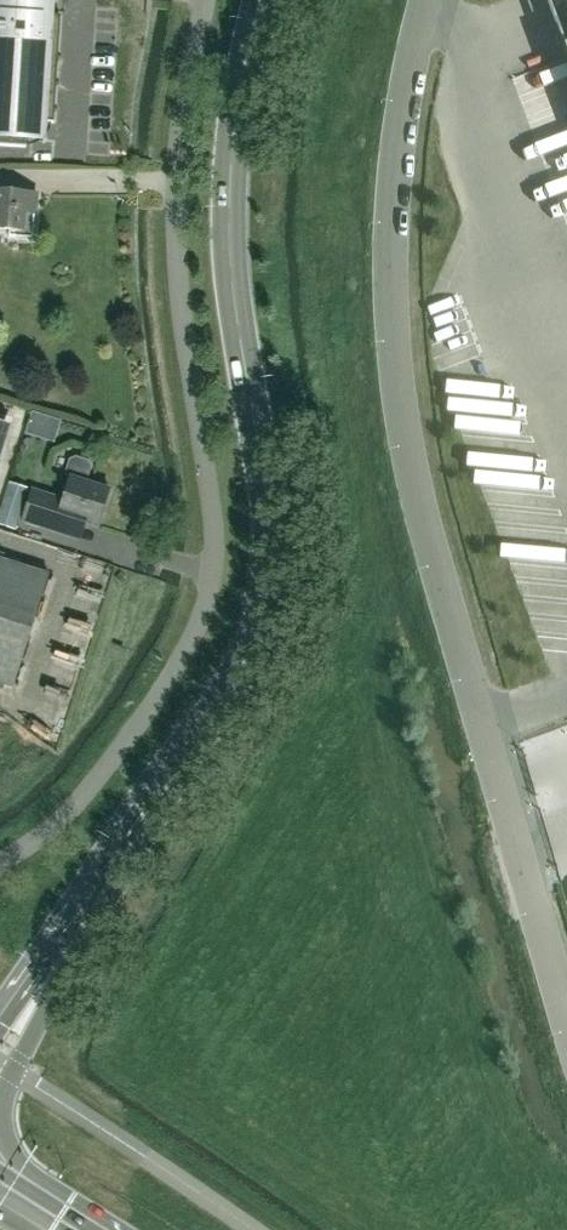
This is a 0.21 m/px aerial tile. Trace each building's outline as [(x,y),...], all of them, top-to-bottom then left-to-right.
[(24,148),(24,137),(41,122),(51,123),(59,0),(0,0),(0,146),(24,148)] [(566,57),(566,0),(546,0),(566,57)] [(7,230),(7,237),(31,238),(34,194),(0,192),(0,229),(7,230)] [(20,521),(52,531),(58,515),(96,527),(108,489),(84,482),(89,466),(85,460),(73,457),(67,460),(63,473),(67,480),(61,500),(30,490),(20,521)] [(0,561),(0,683),(11,686),(46,575),(0,561)]
